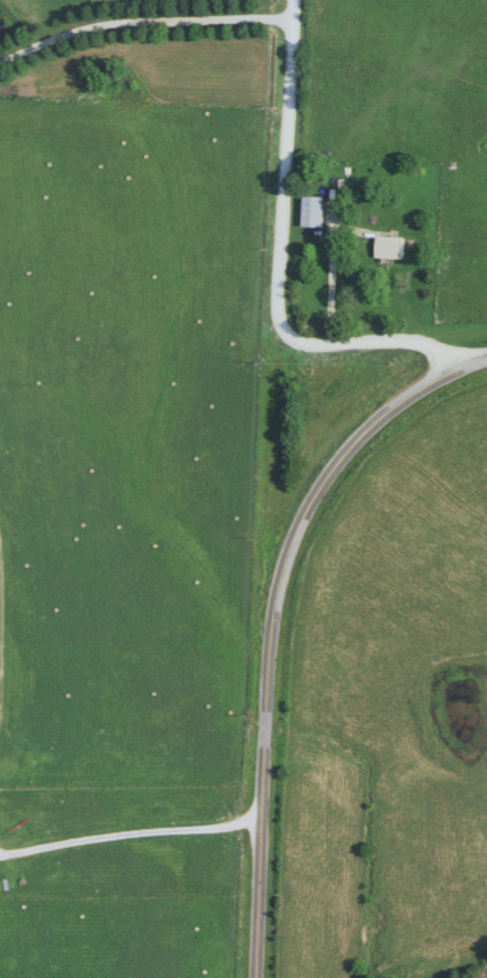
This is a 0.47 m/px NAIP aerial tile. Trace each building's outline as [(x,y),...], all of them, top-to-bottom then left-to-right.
[(323,197),(303,197),(302,227),(323,228),(323,197)] [(376,259),(403,259),(404,237),(376,237),(376,259)]
